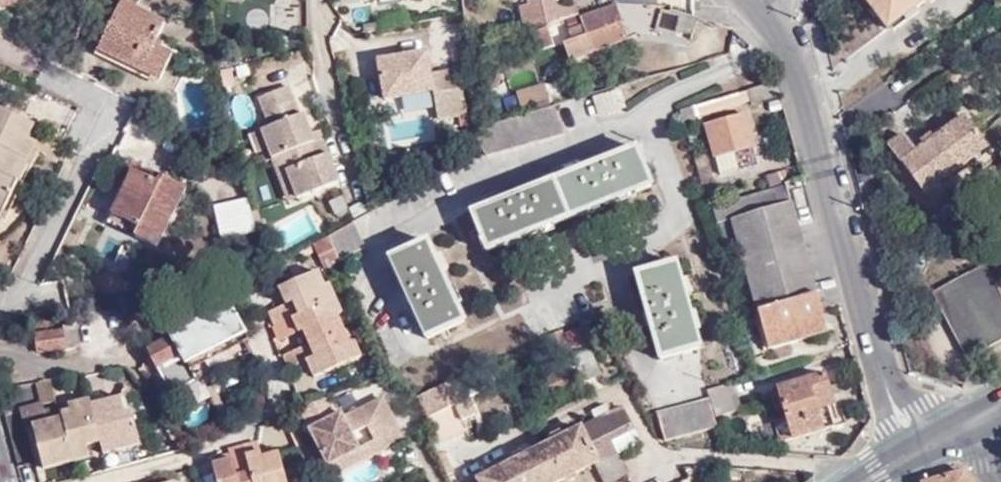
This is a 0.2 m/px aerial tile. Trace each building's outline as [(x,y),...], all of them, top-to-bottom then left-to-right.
[(143,12),(131,6),(133,0),(116,0),(113,7),(98,39),(93,48),(129,64),(131,61),(159,75),(170,53),(149,44),(160,20),(143,12)] [(143,12),(146,7),(133,0),(131,6),(143,12)] [(521,31),(529,28),(544,24),(539,0),(525,0),(525,6),(518,8),(521,31)] [(544,24),(575,14),(569,1),(557,4),(555,0),(539,0),(544,24)] [(884,31),(920,6),(928,0),(862,0),(884,31)] [(627,40),(616,6),(582,17),(584,24),(569,29),(572,38),(563,40),(568,59),(627,40)] [(544,24),(529,28),(537,50),(552,45),(544,24)] [(459,52),(462,74),(469,73),(467,51),(459,52)] [(384,100),(433,92),(437,120),(467,115),(459,71),(430,76),(426,53),(378,61),(384,100)] [(781,95),(777,81),(752,89),(747,90),(751,104),(781,95)] [(314,144),(311,135),(304,115),(300,117),(289,87),(259,98),(270,127),(261,130),(269,149),(272,160),(314,144)] [(620,93),(594,102),(600,117),(625,109),(620,93)] [(741,104),(738,93),(679,111),(682,121),(741,104)] [(0,106),(0,202),(12,179),(18,182),(37,143),(23,135),(30,121),(0,106)] [(714,159),(734,154),(752,149),(744,115),(705,125),(714,159)] [(902,137),(887,148),(923,196),(937,186),(986,150),(962,120),(915,154),(902,137)] [(269,149),(261,130),(253,134),(261,153),(269,149)] [(319,132),(311,135),(314,144),(322,140),(319,132)] [(322,140),(314,144),(272,160),(278,174),(286,171),(297,199),(340,184),(322,140)] [(513,199),(473,215),(488,253),(652,186),(638,148),(595,165),(513,199)] [(738,172),(734,154),(714,159),(718,176),(738,172)] [(131,164),(106,213),(133,226),(129,236),(152,246),(182,188),(131,164)] [(288,202),(297,199),(286,171),(278,174),(288,202)] [(784,185),(788,184),(785,174),(767,179),(769,189),(784,185)] [(817,224),(805,180),(788,184),(784,185),(784,189),(790,206),(796,229),(817,224)] [(937,186),(923,196),(934,209),(947,200),(937,186)] [(790,206),(784,189),(711,210),(716,227),(790,206)] [(220,240),(255,232),(247,199),(213,207),(220,240)] [(353,220),(367,213),(362,202),(349,210),(353,220)] [(827,334),(796,229),(790,206),(716,227),(726,267),(741,262),(766,351),(827,334)] [(293,217),(301,238),(318,231),(310,210),(293,217)] [(133,226),(106,213),(101,223),(129,236),(133,226)] [(354,225),(328,240),(339,263),(366,251),(354,225)] [(328,240),(312,249),(322,273),(340,266),(339,263),(328,240)] [(428,243),(390,261),(408,300),(428,343),(466,325),(428,243)] [(676,264),(635,276),(646,314),(659,360),(699,349),(676,264)] [(983,267),(930,295),(966,362),(1000,343),(1000,301),(983,267)] [(323,290),(327,289),(320,274),(316,276),(323,290)] [(303,335),(304,339),(309,350),(285,361),(292,375),(309,366),(317,382),(363,360),(355,345),(350,346),(336,319),(341,317),(327,289),(323,290),(316,276),(278,296),(286,311),(271,319),(276,331),(292,324),(298,337),(303,335)] [(163,339),(145,348),(171,397),(249,355),(241,340),(245,337),(228,305),(215,311),(212,306),(194,316),(197,321),(173,333),(170,328),(160,333),(163,339)] [(278,350),(304,339),(303,335),(298,337),(292,324),(276,331),(271,334),(278,350)] [(58,331),(32,337),(37,356),(62,350),(58,331)] [(826,377),(777,394),(785,417),(773,420),(780,446),(841,426),(826,377)] [(33,381),(17,385),(20,400),(37,396),(33,381)] [(742,410),(735,382),(707,390),(709,398),(714,417),(742,410)] [(51,383),(37,385),(41,406),(55,402),(51,383)] [(448,386),(419,399),(438,444),(467,429),(464,423),(450,391),(448,386)] [(450,391),(464,423),(471,420),(457,388),(450,391)] [(657,414),(665,443),(717,427),(714,417),(709,398),(657,414)] [(47,425),(34,429),(43,471),(90,460),(87,448),(102,445),(104,457),(140,447),(133,416),(125,417),(121,401),(106,405),(105,399),(45,414),(47,425)] [(376,445),(399,434),(385,402),(345,421),(342,416),(338,419),(329,400),(301,412),(328,468),(360,453),(352,437),(368,430),(376,445)] [(477,481),(561,481),(595,465),(604,481),(615,481),(630,475),(614,442),(635,432),(624,409),(612,415),(607,405),(592,413),(597,423),(477,481)] [(43,406),(42,406),(19,411),(23,430),(34,429),(47,425),(45,414),(43,406)] [(404,444),(399,434),(376,445),(368,430),(352,437),(360,453),(328,468),(334,479),(404,444)] [(222,466),(213,468),(217,481),(285,481),(279,457),(269,459),(262,461),(261,458),(258,448),(228,454),(229,458),(231,464),(222,466)] [(221,460),(222,466),(231,464),(229,458),(221,460)] [(966,470),(927,481),(975,481),(966,470)]
